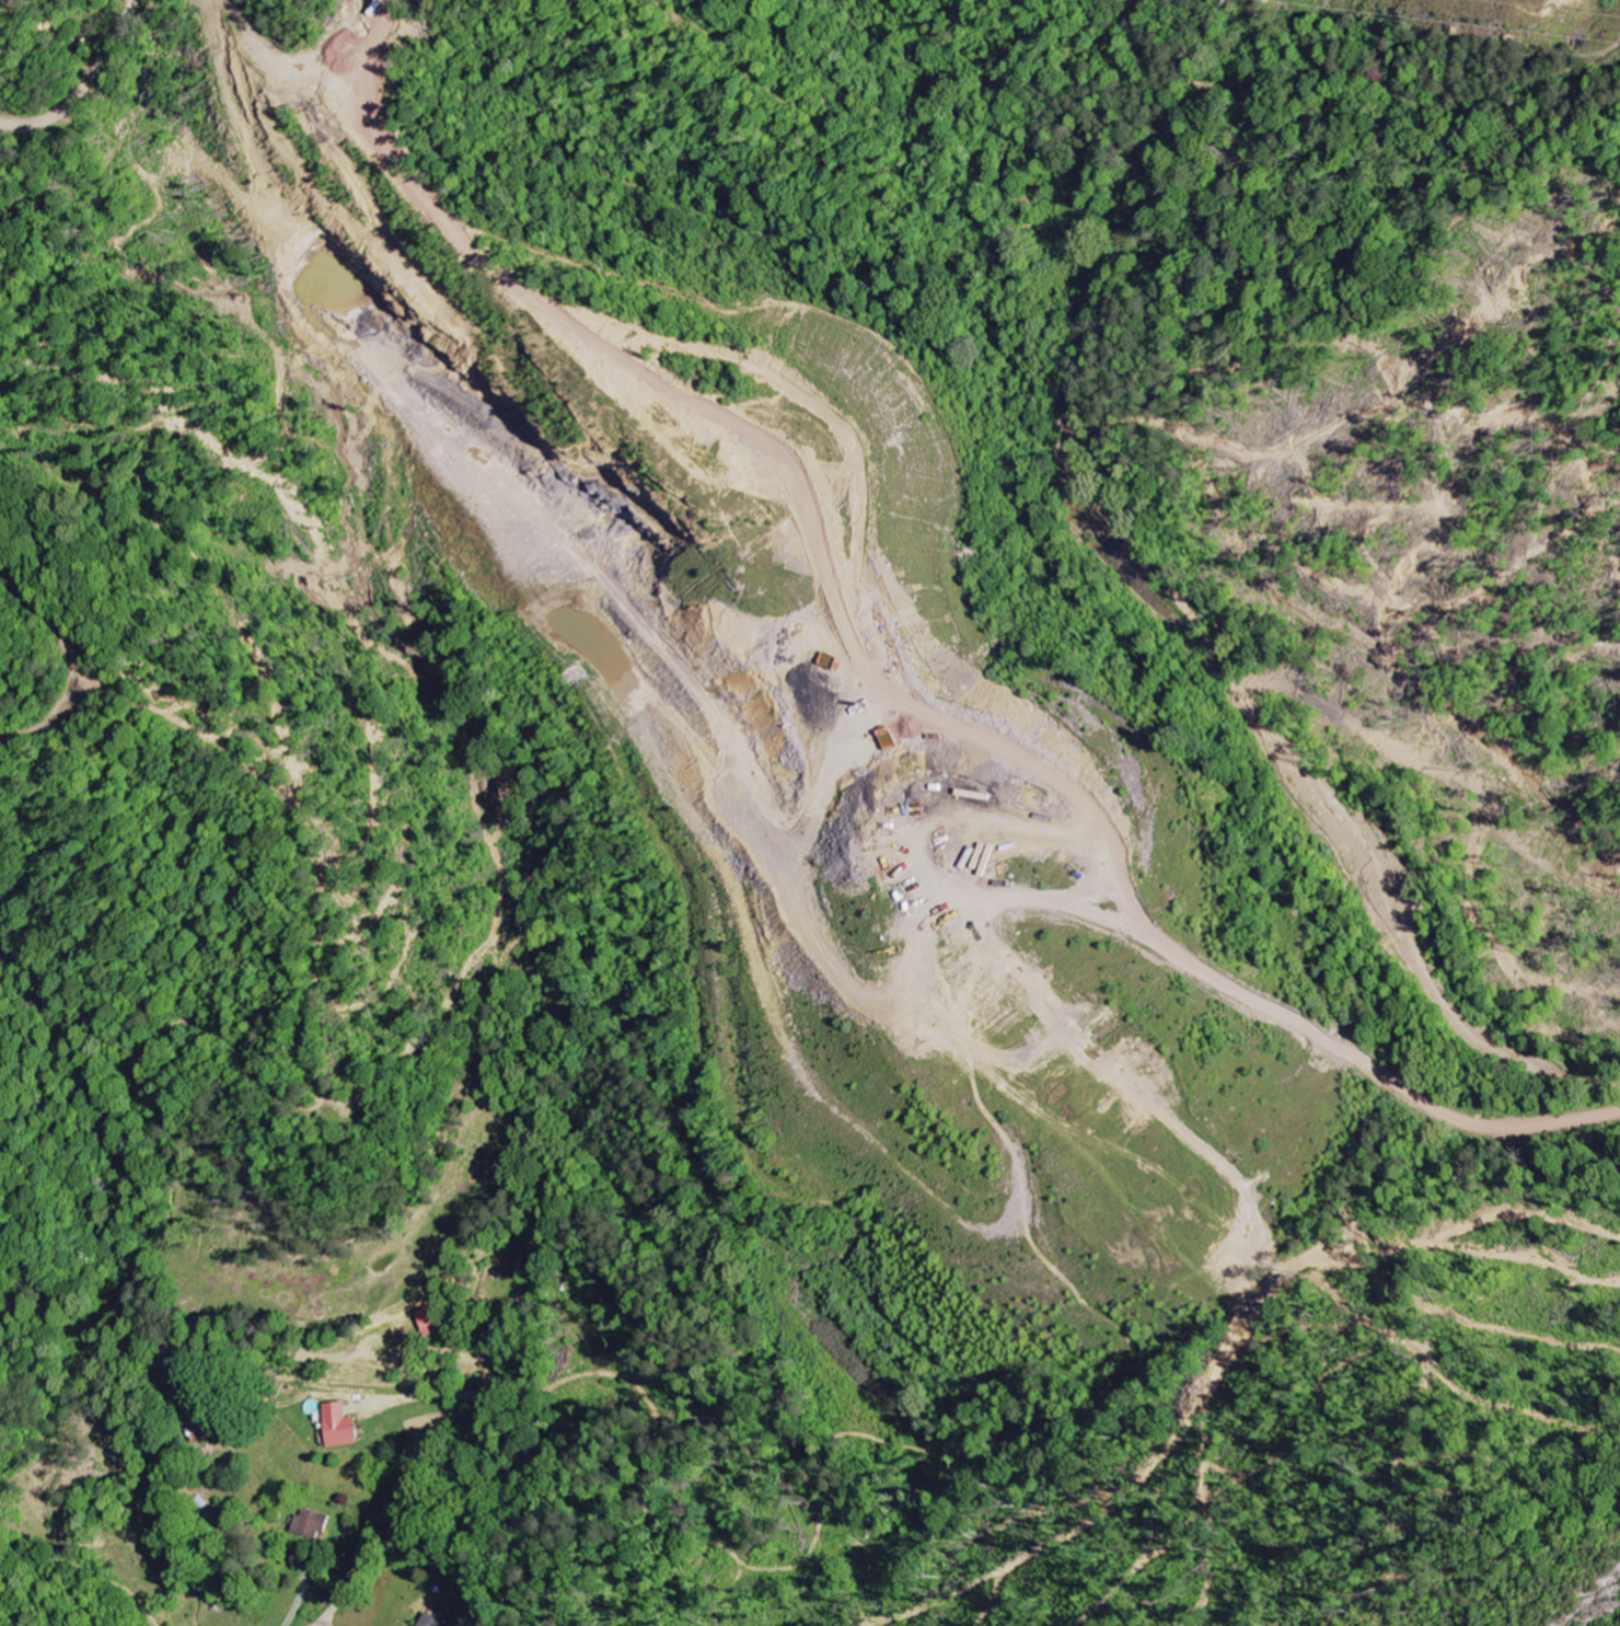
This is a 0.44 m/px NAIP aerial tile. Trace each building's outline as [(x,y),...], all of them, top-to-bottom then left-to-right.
[(450,1331),(441,1304),(421,1311),(429,1338),(450,1331)] [(361,1445),(359,1418),(350,1419),(348,1402),(327,1404),(332,1448),(361,1445)] [(323,1532),(328,1533),(333,1517),(305,1508),(297,1533),(320,1540),(323,1532)] [(443,1621),(427,1614),(422,1625),(441,1625),(443,1621)]
